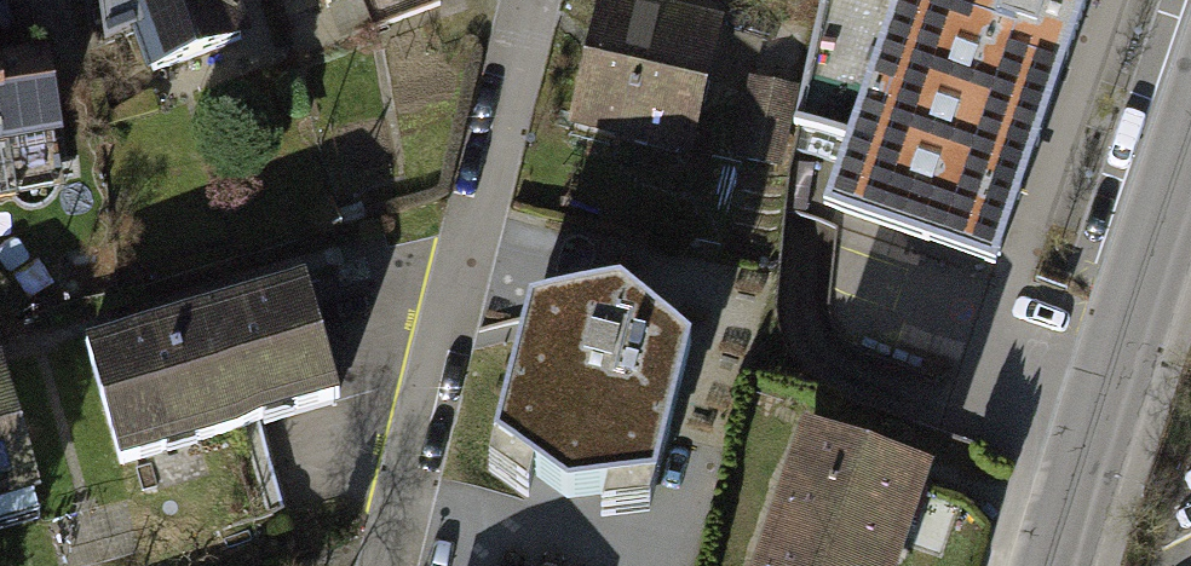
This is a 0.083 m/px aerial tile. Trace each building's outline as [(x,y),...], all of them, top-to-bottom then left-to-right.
[(147,83),(251,45),(239,13),(236,14),(231,0),(116,0),(147,83)] [(321,20),(364,4),(374,31),(440,6),(438,0),(313,0),(321,20)] [(612,0),(599,0),(568,132),(693,161),(724,26),(612,0)] [(828,209),(991,266),(1085,0),(902,0),(828,209)] [(62,145),(48,58),(0,66),(0,155),(62,145)] [(706,140),(785,157),(801,84),(722,67),(706,140)] [(303,284),(83,346),(118,467),(337,405),(303,284)] [(691,368),(624,312),(533,329),(499,465),(569,515),(658,501),(691,368)] [(38,506),(0,372),(0,517),(38,506)] [(802,451),(762,565),(886,565),(913,490),(802,451)]
